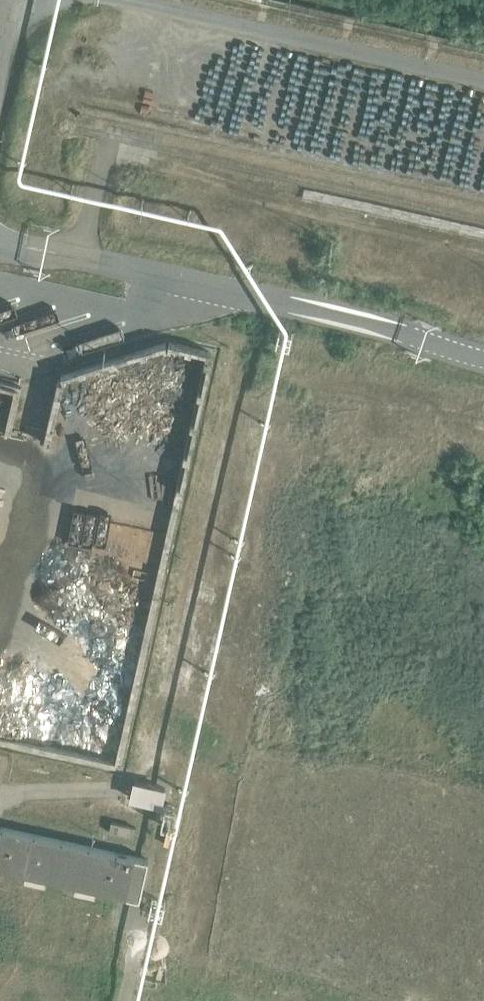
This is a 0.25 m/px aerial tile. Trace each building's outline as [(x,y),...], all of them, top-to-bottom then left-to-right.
[(135,778),(131,797),(163,804),(167,785),(135,778)] [(132,837),(135,827),(111,822),(108,832),(132,837)] [(26,873),(24,881),(45,886),(47,878),(75,884),(73,892),(94,897),(96,889),(139,899),(147,860),(0,827),(0,868),(26,873)]
